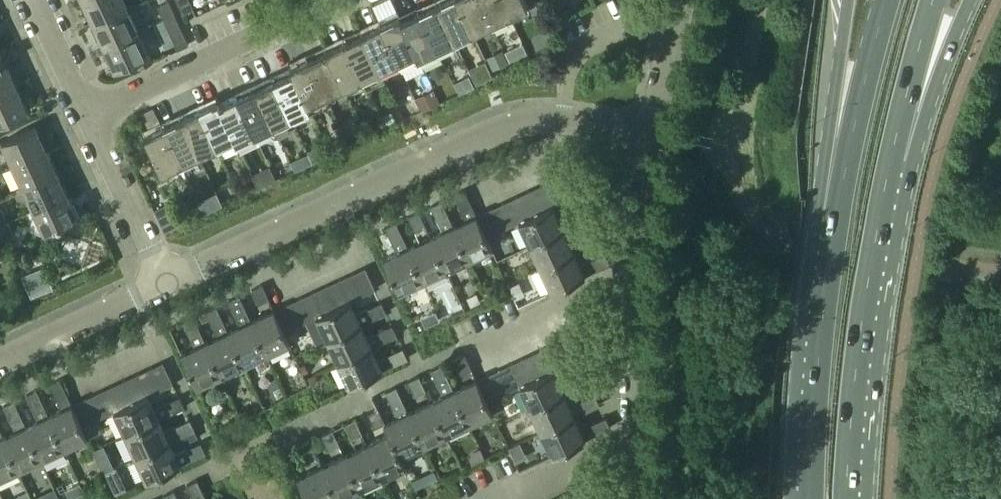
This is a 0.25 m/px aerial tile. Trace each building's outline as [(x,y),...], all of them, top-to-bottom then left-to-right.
[(93,24),(127,8),(123,0),(87,0),(82,2),(93,24)] [(182,14),(193,9),(189,0),(176,0),(182,14)] [(437,3),(454,40),(472,31),(458,0),(443,0),(437,3)] [(472,31),(490,23),(480,0),(458,0),(472,31)] [(490,23),(509,14),(502,0),(480,0),(490,23)] [(509,14),(527,6),(525,0),(502,0),(509,14)] [(157,6),(163,19),(174,14),(168,1),(157,6)] [(437,3),(419,11),(436,48),(454,40),(437,3)] [(93,24),(104,47),(137,31),(127,8),(93,24)] [(419,11),(401,20),(416,52),(415,52),(417,57),(436,48),(419,11)] [(163,19),(174,42),(185,37),(174,14),(163,19)] [(399,15),(380,24),(398,61),(415,52),(416,52),(401,20),(399,15)] [(380,24),(362,32),(379,69),(398,61),(380,24)] [(104,47),(114,70),(135,60),(139,68),(152,62),(148,54),(137,31),(104,47)] [(344,41),(361,78),(364,83),(382,74),(379,69),(362,32),(344,41)] [(326,49),(343,86),(361,78),(344,41),(326,49)] [(308,58),(325,94),(343,86),(326,49),(308,58)] [(289,66),(291,71),(292,71),(307,103),(325,94),(308,58),(289,66)] [(17,88),(6,65),(0,68),(0,96),(17,88)] [(274,79),(291,116),(310,107),(307,103),(292,71),(291,71),(274,79)] [(256,88),(273,125),(291,116),(274,79),(256,88)] [(28,111),(17,88),(0,96),(0,124),(28,111)] [(237,96),(255,133),(273,125),(256,88),(237,96)] [(234,137),(236,142),(255,133),(237,96),(220,105),(219,105),(234,137)] [(199,109),(216,146),(234,137),(219,105),(220,105),(218,100),(199,109)] [(181,117),(198,154),(216,146),(199,109),(181,117)] [(163,126),(180,163),(198,154),(181,117),(163,126)] [(1,141),(12,164),(45,148),(35,125),(1,141)] [(144,134),(161,171),(180,163),(163,126),(144,134)] [(12,164),(22,186),(56,171),(45,148),(12,164)] [(22,186),(33,209),(67,193),(56,171),(22,186)] [(567,172),(554,179),(564,200),(577,194),(567,172)] [(554,179),(541,185),(551,206),(552,206),(564,200),(554,179)] [(541,185),(528,191),(538,212),(551,206),(541,185)] [(453,226),(468,259),(492,248),(486,237),(476,215),(464,190),(454,195),(466,220),(453,226)] [(528,191),(515,197),(525,218),(534,214),(538,212),(528,191)] [(33,209),(43,232),(77,216),(67,193),(33,209)] [(502,203),(512,225),(519,222),(519,221),(525,218),(515,197),(502,203)] [(430,237),(445,270),(468,259),(453,226),(441,201),(431,206),(443,231),(430,237)] [(489,209),(499,231),(512,225),(502,203),(489,209)] [(519,221),(519,222),(530,245),(563,229),(588,218),(583,207),(558,219),(552,206),(551,206),(538,212),(534,214),(525,218),(519,221)] [(476,215),(486,237),(499,231),(489,209),(476,215)] [(408,216),(415,231),(425,226),(418,211),(408,216)] [(3,239),(13,234),(7,221),(0,224),(0,233),(3,239)] [(392,277),(399,292),(423,281),(407,248),(407,247),(395,222),(385,227),(397,252),(383,259),(392,277)] [(563,229),(530,245),(540,267),(574,252),(563,229)] [(579,237),(584,247),(599,240),(594,230),(579,237)] [(407,248),(423,281),(445,270),(430,237),(407,247),(407,248)] [(574,252),(540,267),(551,291),(566,284),(584,275),(609,263),(605,253),(579,265),(574,252)] [(365,267),(352,273),(362,295),(375,289),(365,267)] [(352,273),(339,279),(349,301),(349,300),(350,301),(362,295),(352,273)] [(339,279),(326,286),(336,307),(349,301),(339,279)] [(251,289),(258,304),(269,299),(262,284),(251,289)] [(326,286),(313,292),(323,313),(329,310),(336,307),(326,286)] [(313,292),(300,298),(310,320),(316,316),(323,313),(313,292)] [(227,332),(243,365),(266,354),(250,321),(239,295),(228,300),(240,326),(228,331),(227,332)] [(300,298),(286,304),(297,326),(310,320),(300,298)] [(329,310),(323,313),(316,316),(327,340),(360,324),(386,312),(381,302),(356,314),(350,301),(349,300),(349,301),(336,307),(329,310)] [(286,304),(274,310),(284,332),(297,326),(286,304)] [(205,342),(220,375),(243,365),(227,332),(228,331),(216,306),(205,311),(217,336),(205,342)] [(250,321),(266,354),(289,343),(284,332),(274,310),(250,321)] [(190,371),(197,386),(220,375),(205,342),(193,317),(183,322),(194,347),(181,353),(189,372),(190,371)] [(360,324),(327,340),(338,362),(371,347),(397,335),(392,325),(366,337),(360,324)] [(567,337),(555,342),(566,364),(577,358),(567,337)] [(555,342),(544,348),(554,369),(566,364),(555,342)] [(371,347),(338,362),(349,386),(364,379),(382,370),(371,347)] [(388,354),(393,365),(407,358),(402,348),(388,354)] [(544,348),(533,353),(543,374),(552,370),(554,369),(544,348)] [(533,353),(522,358),(532,380),(543,374),(533,353)] [(454,359),(461,373),(471,368),(465,354),(454,359)] [(522,358),(510,363),(520,385),(532,380),(522,358)] [(163,362),(149,368),(160,390),(173,383),(163,362)] [(499,369),(509,391),(519,386),(520,385),(510,363),(499,369)] [(430,401),(446,434),(469,423),(453,390),(442,365),(431,370),(443,395),(430,401)] [(149,368),(136,374),(146,395),(147,395),(160,390),(149,368)] [(488,374),(498,396),(509,391),(499,369),(488,374)] [(519,386),(530,409),(563,393),(563,394),(589,382),(584,371),(558,383),(552,370),(543,374),(532,380),(520,385),(519,386)] [(136,374),(123,380),(133,402),(146,395),(136,374)] [(477,379),(487,401),(498,396),(488,374),(477,379)] [(408,381),(415,395),(425,390),(419,376),(408,381)] [(48,415),(64,449),(87,438),(82,426),(72,405),(60,379),(49,384),(61,409),(48,415)] [(453,390),(469,423),(492,412),(487,401),(477,379),(453,390)] [(123,380),(110,386),(120,408),(133,402),(123,380)] [(97,392),(108,414),(114,411),(120,408),(110,386),(97,392)] [(384,423),(389,434),(390,434),(400,456),(401,456),(423,445),(407,412),(408,412),(396,386),(385,391),(397,417),(384,423)] [(25,426),(41,459),(64,449),(48,415),(36,390),(26,395),(38,420),(25,426)] [(84,399),(95,420),(108,414),(97,392),(84,399)] [(563,393),(530,409),(541,432),(574,416),(563,394),(563,393)] [(580,401),(585,411),(599,405),(594,394),(580,401)] [(114,411),(125,434),(158,419),(184,407),(179,397),(153,408),(147,395),(146,395),(133,402),(120,408),(114,411)] [(72,405),(82,426),(95,420),(84,399),(72,405)] [(3,406),(10,420),(20,415),(14,401),(3,406)] [(407,412),(423,445),(446,434),(430,401),(408,412),(407,412)] [(374,427),(384,423),(377,408),(367,413),(374,427)] [(10,420),(15,431),(3,437),(2,437),(18,470),(41,459),(25,426),(20,415),(10,420)] [(574,416),(541,432),(552,455),(566,448),(567,448),(585,440),(574,416)] [(591,424),(596,434),(610,427),(605,417),(591,424)] [(158,419),(125,434),(136,457),(169,441),(169,442),(194,430),(190,419),(164,431),(158,419)] [(345,424),(351,438),(362,433),(355,419),(345,424)] [(322,434),(329,449),(339,444),(332,429),(322,434)] [(18,470),(2,437),(3,437),(0,431),(0,478),(18,470)] [(367,444),(382,477),(406,466),(401,456),(400,456),(390,434),(389,434),(367,444)] [(299,445),(306,460),(316,455),(309,440),(299,445)] [(169,441),(136,457),(147,480),(162,473),(180,465),(205,453),(200,442),(175,454),(169,442),(169,441)] [(344,455),(359,488),(382,477),(367,444),(344,455)] [(321,466),(337,498),(359,488),(344,455),(321,466)] [(308,498),(336,498),(337,498),(321,466),(297,477),(306,495),(308,498)] [(197,479),(186,484),(193,498),(206,498),(197,479)] [(32,498),(60,498),(54,488),(32,498)] [(165,498),(178,498),(174,490),(164,495),(165,498)] [(561,496),(562,498),(577,498),(573,490),(561,496)]
